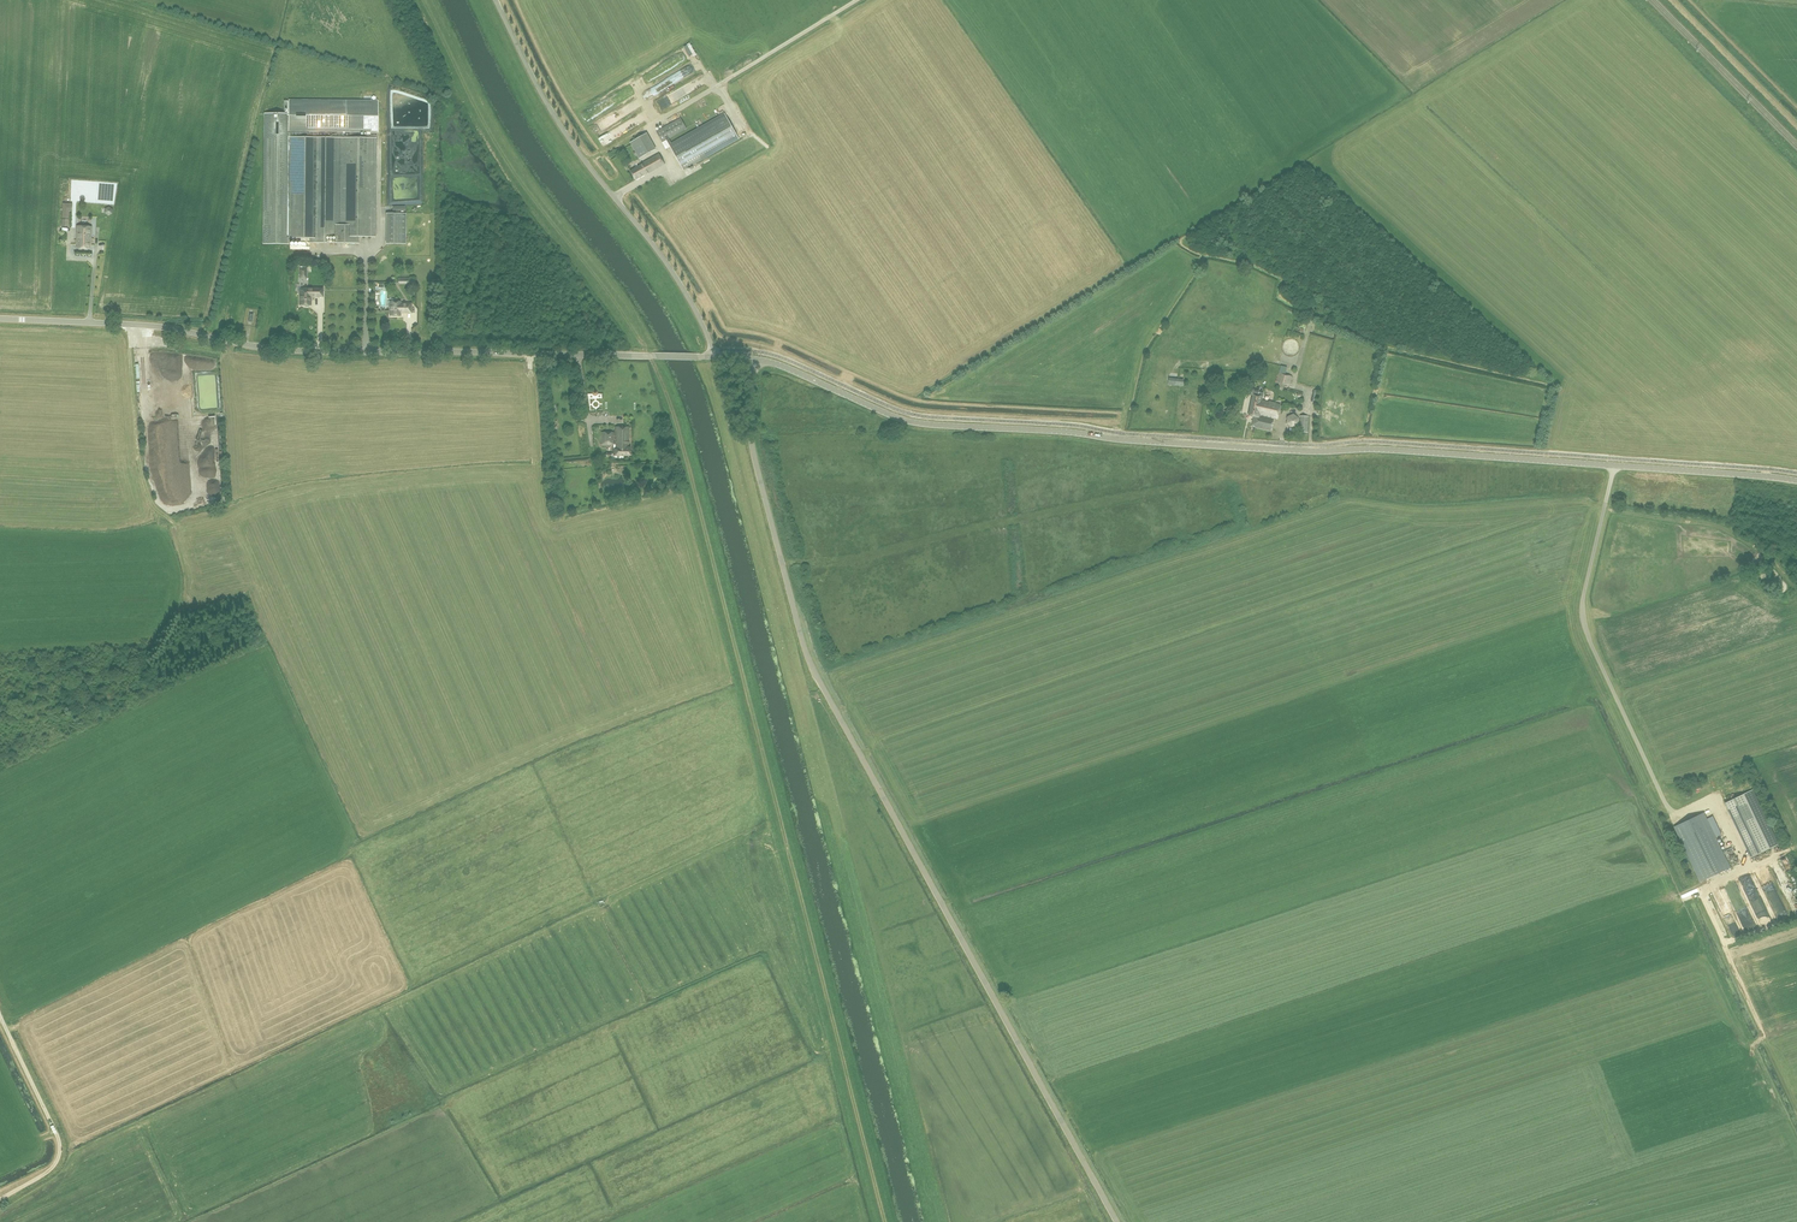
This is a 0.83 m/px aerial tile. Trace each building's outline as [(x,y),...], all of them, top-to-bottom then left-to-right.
[(670,103),(690,93),(689,90),(686,91),(684,87),(667,95),(670,103)] [(666,98),(659,101),(662,109),(669,106),(666,98)] [(376,236),(377,139),(377,132),(378,132),(379,100),(289,99),(288,113),(264,113),(263,244),(289,244),(289,237),(310,237),(310,243),(359,243),(359,235),(376,236)] [(687,129),(686,128),(681,118),(657,131),(662,142),(667,139),(683,170),(739,139),(725,115),(672,144),(669,139),(687,129)] [(400,185),(400,178),(424,177),(424,169),(423,169),(423,127),(409,127),(394,127),(394,149),(402,149),(403,155),(395,155),(395,185),(400,185)] [(647,133),(631,142),(640,159),(656,150),(647,133)] [(650,173),(667,164),(661,154),(644,163),(645,164),(633,171),(637,179),(649,172),(650,173)] [(72,211),(73,203),(63,203),(62,225),(69,226),(70,211),(72,211)] [(406,244),(406,214),(387,214),(387,244),(406,244)] [(91,241),(92,227),(78,226),(77,240),(78,240),(78,248),(90,249),(90,241),(91,241)] [(324,288),(320,288),(302,288),(302,289),(300,290),(300,301),(301,301),(301,305),(305,305),(305,306),(306,306),(309,306),(310,306),(310,305),(311,305),(311,296),(324,296),(324,288)] [(412,313),(412,303),(400,303),(400,302),(391,302),(391,316),(400,316),(400,312),(402,312),(412,313)] [(1292,376),(1279,373),(1277,382),(1289,386),(1292,376)] [(1248,415),(1254,417),(1254,415),(1259,416),(1259,415),(1277,419),(1280,404),(1263,401),(1264,398),(1262,398),(1264,392),(1259,391),(1246,388),(1245,394),(1252,395),(1248,415)] [(614,408),(614,396),(606,396),(606,408),(614,408)] [(1274,419),(1259,416),(1254,415),(1254,417),(1252,427),(1272,431),(1274,419)] [(1308,432),(1308,426),(1309,416),(1300,415),(1300,426),(1299,426),(1298,426),(1298,432),(1308,432)] [(629,447),(629,427),(616,427),(616,442),(614,442),(614,432),(602,432),(602,444),(613,444),(615,444),(615,448),(614,448),(614,456),(631,455),(631,447),(629,447)] [(1730,813),(1749,804),(1744,794),(1725,803),(1730,813)] [(1675,827),(1701,881),(1730,868),(1704,813),(1675,827)] [(1783,919),(1792,915),(1771,870),(1763,874),(1783,919)] [(1743,912),(1749,927),(1758,924),(1752,909),(1743,912)]
